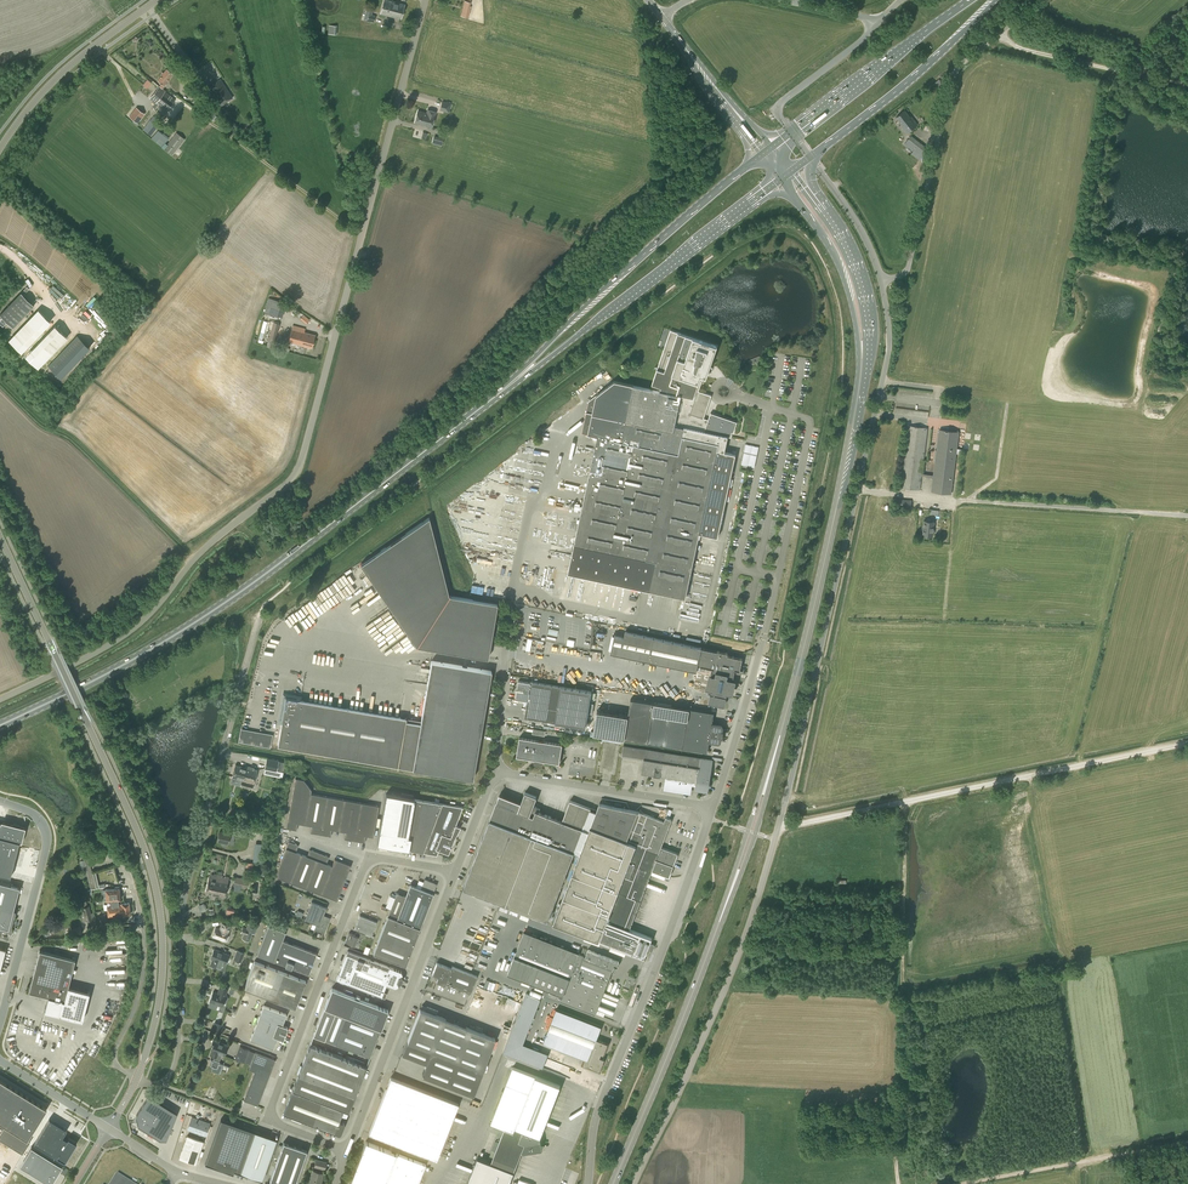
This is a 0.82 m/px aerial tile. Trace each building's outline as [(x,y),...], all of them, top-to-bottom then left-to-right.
[(392,1),(387,0),(384,0),(381,13),(389,15),(390,10),(392,1)] [(469,15),(471,6),(470,6),(471,2),(464,0),(460,16),(468,18),(469,14),(469,15)] [(390,10),(389,15),(401,18),(404,4),(392,1),(390,10)] [(374,22),(376,15),(372,14),(373,11),(366,9),(363,19),(374,22)] [(170,68),(175,66),(171,57),(165,59),(170,68)] [(160,86),(163,88),(166,84),(164,84),(172,73),(167,69),(158,80),(162,83),(160,86)] [(148,79),(143,84),(148,88),(152,83),(148,79)] [(232,98),(220,79),(216,82),(216,83),(214,85),(213,84),(209,86),(221,105),(232,98)] [(162,89),(163,88),(160,86),(159,86),(150,98),(155,103),(156,101),(167,110),(175,100),(164,91),(165,91),(162,89)] [(200,112),(209,106),(200,92),(197,94),(199,98),(193,102),(200,112)] [(449,113),(451,103),(442,101),(439,110),(449,113)] [(138,123),(145,114),(136,107),(129,116),(138,123)] [(432,127),(436,111),(428,109),(427,113),(418,111),(415,122),(432,127)] [(910,117),(905,110),(896,117),(901,124),(900,125),(907,133),(917,124),(911,116),(910,117)] [(151,136),(162,122),(154,115),(143,129),(151,136)] [(167,144),(165,142),(168,139),(158,130),(151,138),(172,155),(185,139),(176,132),(167,144)] [(924,159),(930,151),(931,150),(928,148),(911,135),(904,144),(921,157),(924,159)] [(442,145),(444,138),(434,136),(432,143),(442,145)] [(0,314),(0,315),(13,327),(34,305),(21,293),(0,314)] [(282,317),(286,303),(271,299),(267,313),(282,317)] [(39,309),(11,338),(22,349),(50,320),(39,309)] [(304,314),(300,318),(306,324),(310,320),(304,314)] [(273,348),(280,324),(273,322),(267,346),(273,348)] [(26,354),(38,366),(66,336),(54,324),(26,354)] [(312,348),(315,335),(304,332),(305,328),(293,325),(288,341),(312,348)] [(574,544),(568,573),(640,588),(649,590),(685,598),(703,602),(735,454),(724,452),(728,436),(731,437),(732,432),(733,432),(737,422),(715,414),(711,413),(708,419),(703,417),(710,396),(698,391),(703,377),(706,378),(710,365),(717,346),(671,330),(652,384),(661,387),(660,389),(634,384),(614,380),(589,400),(586,411),(593,413),(588,434),(597,436),(586,489),(586,490),(579,520),(574,544)] [(60,378),(90,348),(77,335),(48,366),(60,378)] [(920,490),(928,428),(908,425),(899,487),(920,490)] [(951,494),(951,491),(958,438),(959,431),(939,429),(938,435),(931,491),(951,494)] [(754,467),(759,447),(745,444),(741,464),(754,467)] [(517,471),(531,473),(535,449),(522,446),(517,471)] [(911,500),(899,499),(898,506),(911,507),(911,500)] [(927,519),(937,520),(937,514),(939,514),(939,509),(923,509),(923,512),(927,512),(927,519)] [(448,595),(429,517),(360,564),(416,645),(415,646),(416,647),(417,646),(488,658),(497,603),(449,595),(449,594),(448,595)] [(932,536),(932,535),(934,534),(935,530),(933,528),(934,522),(924,521),(922,535),(932,536)] [(548,637),(556,639),(559,630),(550,628),(548,637)] [(614,635),(610,653),(696,671),(698,665),(713,669),(712,674),(709,673),(706,688),(709,688),(708,692),(711,693),(709,703),(724,706),(726,696),(729,697),(729,695),(733,680),(733,678),(734,677),(735,677),(736,676),(737,676),(737,675),(738,674),(738,673),(739,673),(739,672),(739,671),(740,669),(742,659),(727,655),(727,653),(717,651),(625,631),(624,637),(614,635)] [(472,779),(491,671),(431,661),(421,720),(298,699),(298,698),(285,696),(280,723),(281,723),(277,745),(472,779)] [(531,682),(519,680),(517,687),(516,698),(528,700),(525,717),(586,727),(591,691),(531,681),(531,682)] [(305,700),(318,701),(318,692),(306,692),(305,700)] [(347,701),(347,698),(324,695),(323,702),(333,704),(333,703),(337,704),(337,703),(342,703),(343,700),(347,701)] [(597,711),(593,733),(624,738),(707,752),(709,741),(719,742),(720,741),(721,737),(722,737),(723,731),(722,731),(723,727),(721,725),(712,723),(714,712),(689,708),(672,706),(654,703),(631,699),(628,716),(597,711)] [(241,735),(240,741),(252,743),(253,738),(241,735)] [(559,763),(562,744),(520,737),(517,756),(559,763)] [(711,770),(713,760),(664,752),(642,749),(623,746),(622,756),(644,759),(641,774),(696,783),(696,782),(700,782),(699,784),(705,785),(705,786),(706,786),(708,774),(709,775),(710,770),(711,770)] [(283,772),(285,762),(267,759),(266,769),(283,772)] [(246,767),(235,765),(232,776),(242,779),(241,786),(252,789),(257,770),(246,767)] [(373,837),(379,806),(311,793),(311,790),(304,779),(295,778),(286,828),(296,830),(298,823),(312,825),(310,833),(331,836),(332,829),(346,832),(344,839),(365,842),(366,835),(373,837)] [(243,801),(248,793),(244,790),(239,798),(243,801)] [(495,805),(463,887),(506,904),(548,920),(591,808),(580,804),(570,800),(562,821),(539,812),(541,805),(534,803),(537,796),(525,792),(521,802),(500,794),(499,794),(496,802),(495,805)] [(386,793),(377,844),(390,846),(405,849),(420,852),(423,852),(436,854),(438,850),(448,853),(450,849),(451,847),(450,847),(450,844),(451,845),(452,843),(454,838),(451,837),(455,825),(457,820),(462,807),(455,806),(450,805),(439,803),(435,802),(413,798),(401,796),(386,793)] [(664,821),(638,811),(599,803),(590,826),(553,923),(644,958),(652,938),(629,929),(652,869),(669,876),(673,865),(674,863),(677,856),(678,854),(678,853),(677,853),(670,850),(669,850),(662,847),(661,846),(671,820),(672,819),(671,819),(665,817),(664,821)] [(19,841),(23,827),(3,822),(2,824),(0,824),(0,875),(10,877),(20,841),(19,841)] [(228,843),(230,833),(220,831),(217,841),(221,842),(221,843),(221,845),(222,846),(225,846),(226,846),(227,844),(227,843),(228,843)] [(307,856),(296,852),(298,845),(289,841),(278,869),(277,877),(337,900),(350,865),(335,859),(332,866),(326,863),(329,857),(310,849),(307,856)] [(264,862),(266,844),(255,843),(253,861),(264,862)] [(91,871),(88,859),(81,861),(88,890),(95,888),(91,871)] [(218,884),(216,895),(224,897),(229,877),(225,876),(224,878),(222,878),(222,875),(217,874),(216,880),(216,883),(218,884)] [(247,888),(249,880),(248,880),(248,879),(235,876),(232,890),(240,891),(241,888),(245,889),(246,887),(247,888)] [(216,880),(209,878),(205,893),(216,895),(218,884),(216,883),(216,880)] [(433,892),(436,886),(435,886),(435,885),(434,884),(434,883),(424,879),(421,887),(425,889),(424,890),(410,884),(405,896),(396,893),(387,915),(373,952),(405,965),(420,928),(433,893),(427,891),(428,890),(433,892)] [(19,887),(0,882),(0,927),(2,927),(2,930),(10,932),(16,911),(13,910),(19,887)] [(114,889),(114,888),(105,889),(106,897),(107,910),(120,909),(120,903),(119,887),(115,887),(115,888),(114,889)] [(60,903),(67,898),(62,891),(55,895),(60,903)] [(87,906),(86,901),(78,904),(79,909),(78,909),(79,914),(81,913),(83,922),(92,919),(91,915),(92,915),(93,917),(95,916),(93,912),(91,913),(88,906),(87,906)] [(120,909),(107,910),(108,917),(121,916),(121,915),(125,914),(129,914),(130,914),(129,902),(120,903),(120,909)] [(324,933),(328,923),(321,920),(326,908),(311,902),(305,919),(316,924),(314,929),(324,933)] [(371,935),(376,922),(360,915),(355,929),(371,935)] [(225,940),(231,926),(222,923),(220,929),(216,927),(213,936),(219,938),(220,940),(223,941),(224,940),(225,940)] [(249,941),(253,932),(254,933),(257,927),(255,927),(255,926),(248,923),(246,927),(244,934),(242,938),(249,941)] [(268,924),(257,954),(273,960),(308,974),(312,965),(313,965),(314,963),(313,963),(313,962),(316,953),(298,946),(281,940),(285,931),(268,924)] [(72,934),(82,932),(80,925),(70,928),(72,934)] [(363,938),(364,934),(356,931),(355,935),(349,933),(345,942),(354,945),(358,936),(363,938)] [(213,959),(210,965),(214,966),(219,968),(219,967),(220,967),(222,963),(225,964),(227,959),(229,955),(229,954),(227,954),(214,949),(211,958),(213,959)] [(39,950),(29,991),(48,996),(45,1010),(81,1020),(89,992),(68,987),(75,959),(39,950)] [(241,962),(245,953),(239,951),(237,950),(233,959),(241,962)] [(514,956),(508,973),(563,995),(561,1000),(595,1014),(613,966),(615,967),(617,961),(588,950),(585,957),(579,954),(569,978),(514,956)] [(346,954),(336,979),(381,997),(383,992),(386,983),(395,987),(397,986),(398,984),(401,983),(403,979),(401,975),(402,974),(401,971),(389,967),(348,951),(346,954)] [(295,1008),(306,981),(283,972),(254,960),(244,988),(295,1008)] [(451,968),(437,962),(432,974),(435,975),(434,978),(437,979),(436,982),(445,985),(446,983),(470,993),(477,976),(452,966),(451,968)] [(633,981),(635,978),(628,975),(624,985),(629,987),(632,981),(633,981)] [(225,996),(227,989),(220,986),(218,992),(219,992),(218,994),(213,992),(210,1001),(210,1002),(210,1004),(211,1005),(214,1006),(216,1006),(217,1005),(217,1003),(222,1005),(226,996),(225,996)] [(382,1029),(385,1021),(384,1021),(388,1010),(331,988),(313,1035),(370,1057),(381,1029),(382,1029)] [(525,992),(504,1053),(545,1067),(550,1053),(525,1044),(541,998),(525,992)] [(283,1040),(288,1027),(282,1025),(286,1014),(263,1005),(250,1040),(273,1048),(277,1038),(283,1040)] [(473,1095),(483,1071),(482,1070),(495,1038),(420,1008),(402,1054),(426,1063),(422,1075),(473,1095)] [(603,1054),(608,1043),(596,1039),(601,1026),(556,1009),(543,1042),(585,1059),(583,1064),(600,1071),(604,1059),(601,1057),(602,1054),(603,1054)] [(219,1033),(222,1025),(215,1023),(212,1031),(219,1033)] [(224,1055),(228,1045),(213,1040),(212,1043),(214,1044),(210,1054),(215,1056),(213,1059),(210,1066),(217,1068),(220,1061),(219,1061),(222,1055),(224,1055)] [(349,1112),(355,1096),(366,1066),(310,1044),(292,1090),(283,1112),(338,1134),(341,1132),(344,1123),(338,1121),(343,1109),(349,1112)] [(245,1063),(250,1049),(240,1045),(234,1059),(245,1063)] [(257,1105),(270,1071),(275,1060),(255,1052),(248,1069),(254,1071),(243,1100),(257,1105)] [(467,1183),(509,1183),(514,1172),(514,1171),(517,1162),(522,1151),(524,1152),(542,1149),(541,1142),(540,1136),(542,1131),(555,1098),(560,1085),(535,1075),(513,1067),(495,1112),(491,1123),(504,1128),(491,1163),(477,1157),(467,1183)] [(436,1160),(458,1103),(390,1077),(369,1134),(436,1160)] [(28,1140),(48,1108),(4,1080),(3,1080),(2,1079),(1,1079),(0,1078),(0,1122),(28,1140)] [(149,1095),(135,1115),(138,1125),(160,1139),(166,1140),(177,1113),(149,1095)] [(67,1129),(49,1118),(34,1143),(65,1161),(75,1144),(62,1136),(67,1129)] [(205,1135),(209,1124),(191,1118),(187,1129),(205,1135)] [(221,1119),(205,1163),(233,1173),(234,1170),(262,1180),(277,1139),(221,1119)] [(195,1164),(203,1141),(187,1135),(179,1158),(195,1164)] [(425,1164),(396,1153),(366,1141),(349,1183),(418,1183),(425,1164)] [(279,1183),(282,1183),(283,1183),(295,1183),(306,1150),(283,1142),(269,1181),(279,1183)] [(31,1173),(49,1183),(52,1183),(63,1166),(32,1147),(24,1160),(35,1167),(31,1173)] [(324,1169),(326,1162),(315,1159),(313,1167),(324,1169)] [(323,1174),(323,1173),(312,1170),(308,1183),(320,1183),(323,1174)] [(116,1174),(110,1183),(133,1183),(116,1174)]
